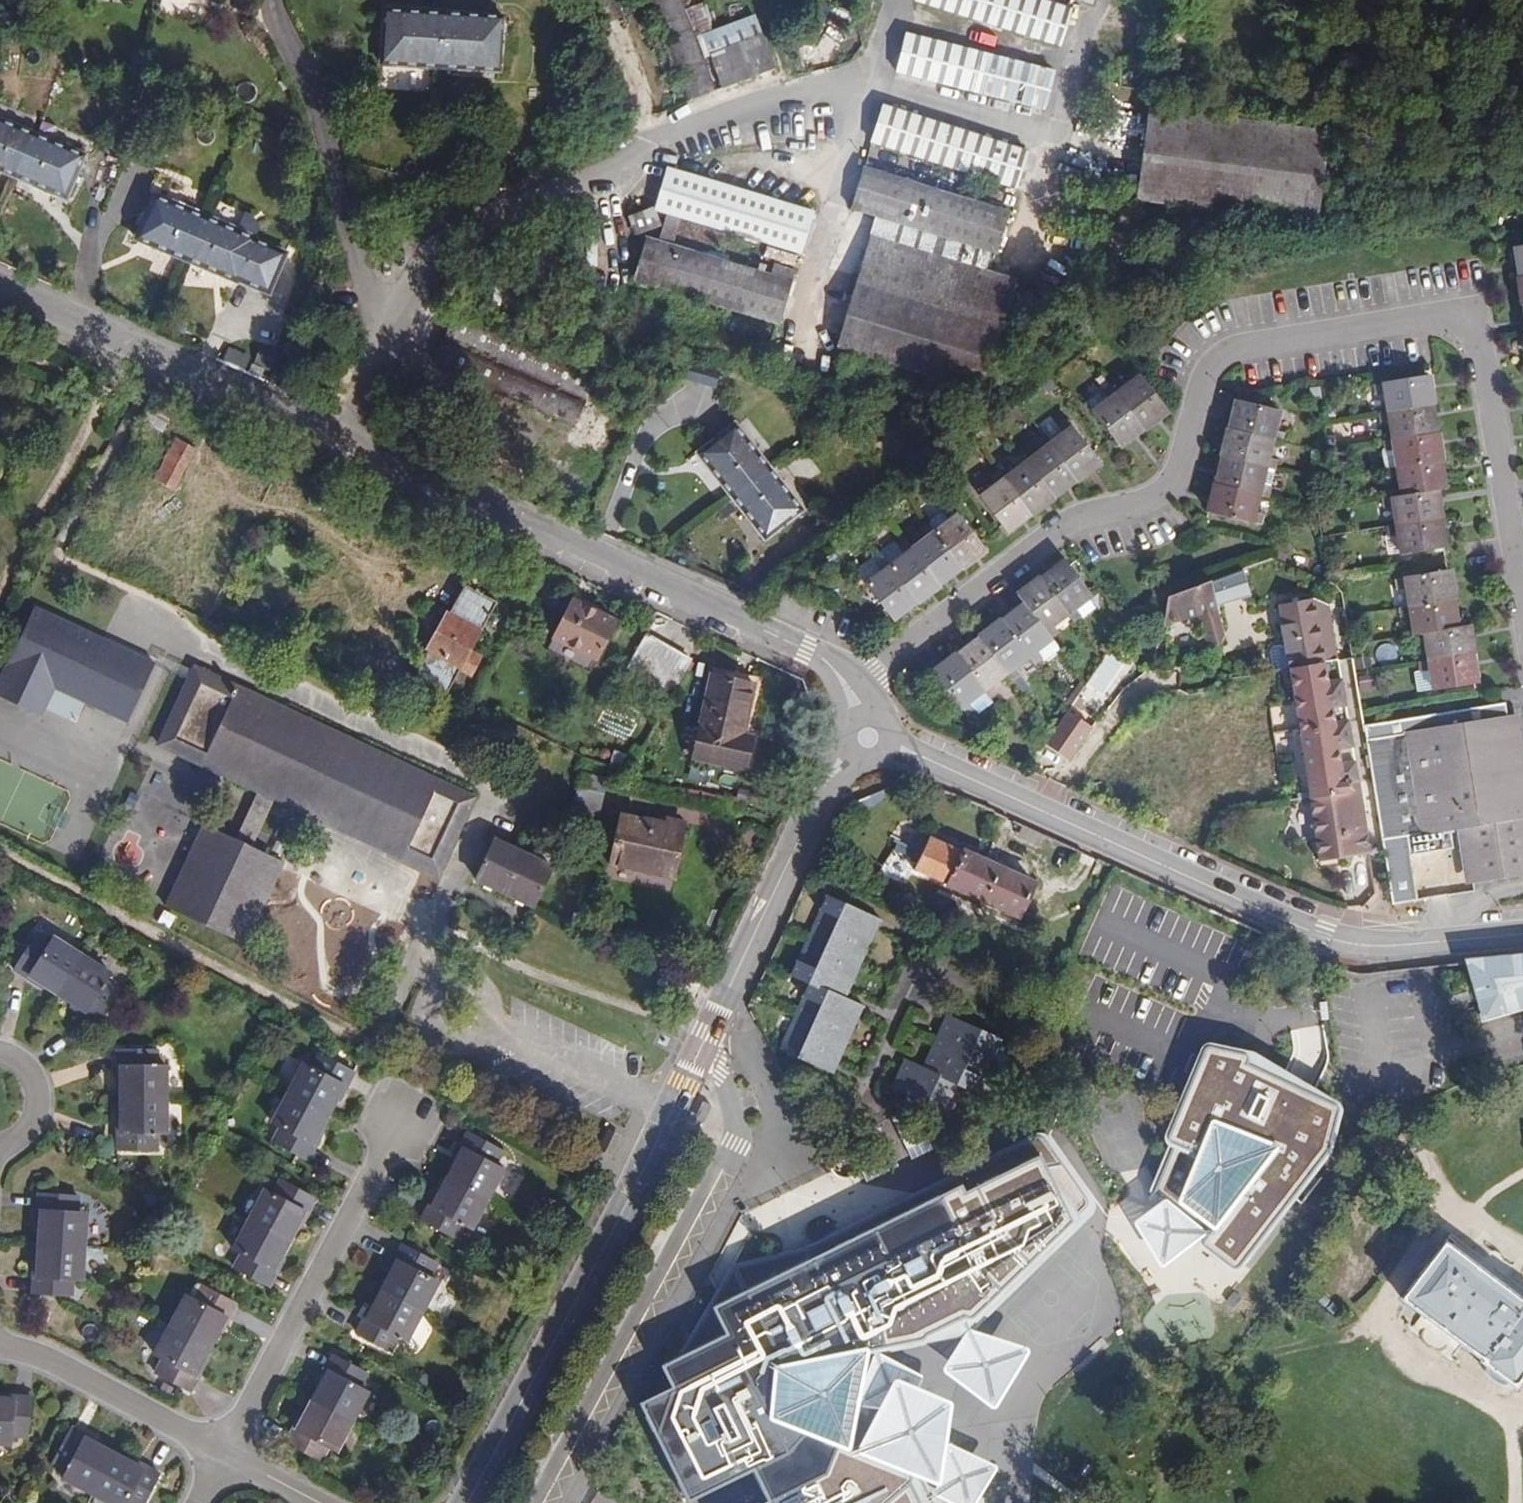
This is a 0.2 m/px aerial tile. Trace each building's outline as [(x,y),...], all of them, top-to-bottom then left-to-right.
[(684,0),(651,0),(689,101),(719,91),(684,0)] [(1037,0),(931,0),(1062,41),(1072,11),(1037,0)] [(501,70),(504,15),(386,9),(382,63),(501,70)] [(1050,70),(908,33),(899,71),(1041,108),(1050,70)] [(725,87),(776,67),(763,34),(711,54),(725,87)] [(1028,150),(885,104),(875,134),(1018,182),(1028,150)] [(1329,130),(1151,107),(1139,200),(1317,223),(1329,130)] [(42,136),(0,119),(0,169),(25,179),(42,136)] [(85,154),(42,136),(25,179),(68,197),(85,154)] [(878,216),(875,224),(987,261),(990,251),(998,253),(1010,212),(865,167),(852,208),(878,216)] [(664,227),(680,231),(684,218),(802,253),(814,212),(670,168),(657,209),(668,213),(664,227)] [(193,262),(210,218),(154,195),(137,238),(193,262)] [(634,214),(639,229),(660,222),(654,207),(634,214)] [(257,238),(210,218),(193,262),(239,281),(257,238)] [(987,261),(875,224),(838,346),(981,391),(1016,280),(985,269),(987,261)] [(676,245),(680,231),(664,227),(660,240),(649,237),(636,278),(781,321),(797,269),(777,263),(773,275),(676,245)] [(599,375),(458,312),(436,364),(575,427),(599,375)] [(684,366),(681,381),(714,386),(717,371),(684,366)] [(1168,411),(1136,367),(1128,373),(1132,379),(1116,392),(1144,429),(1168,411)] [(1385,392),(1389,412),(1433,404),(1429,376),(1376,385),(1377,393),(1385,392)] [(1116,392),(1111,385),(1105,391),(1102,389),(1088,400),(1122,446),(1144,429),(1116,392)] [(164,407),(143,398),(135,417),(155,427),(164,407)] [(1273,439),(1283,441),(1284,435),(1275,432),(1280,412),(1236,401),(1230,427),(1273,439)] [(1393,440),(1438,432),(1433,404),(1389,412),(1381,413),(1382,421),(1390,420),(1393,440)] [(1065,431),(1050,443),(1078,479),(1099,463),(1067,420),(1060,425),(1065,431)] [(698,452),(732,495),(770,467),(735,423),(698,452)] [(1266,466),(1276,469),(1278,461),(1268,458),(1273,439),(1230,427),(1223,455),(1266,466)] [(1381,450),(1384,470),(1389,469),(1443,460),(1438,432),(1393,440),(1385,441),(1386,449),(1381,450)] [(152,476),(171,483),(190,443),(171,434),(152,476)] [(1050,443),(1045,436),(1037,442),(1042,448),(1027,460),(1055,497),(1078,479),(1050,443)] [(1027,460),(1022,453),(1013,460),(1018,466),(1004,477),(1033,514),(1055,497),(1027,460)] [(1259,495),(1269,497),(1271,489),(1262,487),(1266,466),(1223,455),(1216,483),(1259,495)] [(1403,496),(1437,490),(1447,489),(1443,460),(1389,469),(1391,478),(1399,477),(1403,496)] [(770,467),(732,495),(766,538),(803,509),(770,467)] [(1004,477),(999,470),(991,477),(996,484),(981,495),(1010,531),(1033,514),(1004,477)] [(1255,514),(1259,495),(1216,483),(1209,511),(1262,525),(1263,517),(1255,514)] [(1397,525),(1442,518),(1437,490),(1403,496),(1383,500),(1384,507),(1394,505),(1397,525)] [(936,510),(929,521),(930,522),(964,566),(987,549),(952,506),(944,512),(936,510)] [(1397,525),(1388,527),(1389,534),(1398,532),(1402,552),(1447,545),(1442,518),(1397,525)] [(941,584),(964,566),(930,522),(921,530),(927,536),(913,547),(941,584)] [(906,539),(884,557),(919,600),(941,584),(913,547),(906,539)] [(919,600),(884,557),(875,564),(882,572),(868,583),(896,618),(919,600)] [(1065,559),(1041,577),(1068,612),(1074,619),(1082,613),(1076,607),(1092,594),(1065,559)] [(882,572),(875,564),(872,560),(859,571),(868,583),(882,572)] [(1212,580),(1217,603),(1244,595),(1237,571),(1212,580)] [(1411,605),(1456,598),(1451,571),(1398,579),(1400,586),(1409,585),(1411,605)] [(1018,594),(1025,603),(1050,637),(1058,631),(1053,624),(1068,612),(1041,577),(1018,594)] [(1168,621),(1217,607),(1217,603),(1212,580),(1168,596),(1162,616),(1168,621)] [(445,696),(461,669),(471,674),(481,658),(470,651),(496,603),(465,585),(449,613),(448,613),(427,650),(429,651),(414,679),(445,696)] [(1097,601),(1092,594),(1076,607),(1082,613),(1084,616),(1096,606),(1095,604),(1097,601)] [(1281,603),(1289,661),(1340,652),(1334,607),(1312,598),(1281,603)] [(1413,613),(1416,633),(1460,626),(1456,598),(1411,605),(1403,606),(1404,614),(1413,613)] [(573,600),(553,636),(598,659),(617,623),(573,600)] [(1025,603),(1003,619),(1028,653),(1034,662),(1040,657),(1035,648),(1050,637),(1025,603)] [(36,607),(0,684),(0,696),(42,716),(45,709),(55,687),(88,702),(129,721),(156,663),(36,607)] [(1003,619),(980,637),(1005,671),(1012,680),(1018,674),(1011,666),(1028,653),(1003,619)] [(1428,660),(1474,653),(1469,625),(1460,626),(1416,633),(1417,642),(1426,641),(1428,660)] [(691,661),(644,633),(626,666),(672,693),(691,661)] [(598,659),(553,636),(546,650),(591,672),(598,659)] [(980,637),(958,653),(984,687),(990,696),(996,691),(990,682),(1005,671),(980,637)] [(1306,767),(1310,793),(1359,784),(1340,652),(1289,661),(1297,715),(1298,715),(1305,757),(1306,767)] [(984,687),(958,653),(935,671),(966,713),(974,708),(968,699),(984,687)] [(1479,681),(1474,653),(1428,660),(1421,661),(1423,671),(1432,669),(1435,689),(1479,681)] [(159,744),(259,790),(275,798),(438,875),(474,797),(288,710),(291,703),(282,700),(279,706),(196,667),(159,744)] [(1421,691),(1435,689),(1432,669),(1423,671),(1418,672),(1421,691)] [(753,683),(711,673),(693,757),(745,768),(752,736),(740,733),(741,727),(744,727),(753,683)] [(312,686),(332,696),(336,687),(316,678),(312,686)] [(55,687),(45,709),(78,724),(88,702),(55,687)] [(1393,904),(1399,904),(1398,893),(1416,890),(1411,856),(1453,849),(1450,828),(1458,827),(1464,826),(1472,875),(1522,867),(1522,799),(1508,714),(1506,703),(1363,725),(1376,804),(1393,904)] [(1039,745),(1063,764),(1090,730),(1066,711),(1039,745)] [(1521,712),(1508,714),(1522,799),(1522,723),(1521,712)] [(607,767),(621,773),(628,760),(614,753),(607,767)] [(580,774),(607,780),(608,773),(582,768),(580,774)] [(580,774),(573,808),(600,814),(607,780),(580,774)] [(1359,784),(1310,793),(1320,860),(1370,853),(1364,816),(1359,784)] [(275,798),(259,790),(236,839),(253,847),(275,798)] [(620,814),(609,862),(674,878),(685,829),(620,814)] [(253,847),(236,839),(205,825),(167,907),(246,944),(283,861),(253,847)] [(1458,827),(1466,883),(1522,874),(1522,867),(1472,875),(1464,826),(1458,827)] [(1036,883),(933,834),(917,867),(1020,917),(1036,883)] [(552,866),(494,839),(477,878),(533,906),(552,866)] [(890,922),(844,899),(807,975),(825,986),(792,1051),(836,1074),(869,1008),(851,999),(890,922)] [(58,994),(83,956),(54,937),(49,945),(36,937),(14,970),(29,979),(31,976),(58,994)] [(1466,959),(1466,962),(1483,1020),(1522,1008),(1522,953),(1466,959)] [(110,975),(83,956),(58,994),(85,1012),(83,1014),(97,1023),(119,991),(106,982),(110,975)] [(1002,1039),(950,1014),(925,1067),(907,1058),(894,1086),(909,1093),(906,1102),(910,1113),(927,1107),(930,1103),(948,1111),(960,1085),(976,1093),(1002,1039)] [(1160,1151),(1144,1195),(1204,1234),(1191,1252),(1226,1276),(1324,1156),(1334,1109),(1244,1054),(1196,1048),(1156,1139),(1160,1151)] [(120,1098),(167,1098),(167,1064),(157,1064),(157,1050),(118,1049),(118,1067),(121,1067),(120,1098)] [(287,1093),(328,1115),(343,1087),(345,1088),(353,1072),(319,1054),(311,1069),(302,1064),(287,1093)] [(313,1143),(328,1115),(287,1093),(271,1123),(280,1128),(273,1141),(307,1159),(315,1144),(313,1143)] [(166,1132),(167,1098),(120,1098),(120,1132),(118,1132),(117,1147),(158,1148),(158,1132),(166,1132)] [(446,1177),(487,1198),(503,1168),(494,1164),(501,1150),(466,1132),(459,1147),(462,1148),(446,1177)] [(901,1482),(835,1449),(854,1354),(946,1340),(996,1308),(1070,1221),(1031,1158),(953,1200),(947,1190),(703,1310),(714,1338),(650,1370),(661,1391),(626,1407),(646,1440),(675,1502),(683,1502),(740,1475),(754,1502),(913,1502),(901,1482)] [(471,1228),(487,1198),(446,1177),(431,1206),(428,1205),(421,1219),(456,1237),(463,1224),(471,1228)] [(249,1219),(289,1241),(304,1212),(307,1214),(315,1200),(280,1180),(273,1194),(265,1190),(249,1219)] [(39,1243),(84,1246),(86,1213),(77,1212),(78,1197),(39,1194),(38,1211),(41,1211),(39,1243)] [(1200,1235),(1155,1205),(1125,1226),(1153,1270),(1200,1235)] [(273,1268),(289,1241),(249,1219),(232,1249),(241,1254),(234,1267),(269,1286),(277,1270),(273,1268)] [(1445,1242),(1403,1297),(1484,1358),(1482,1361),(1487,1365),(1493,1378),(1499,1383),(1510,1382),(1516,1386),(1522,1377),(1522,1302),(1445,1242)] [(82,1280),(84,1246),(39,1243),(37,1277),(34,1277),(33,1292),(72,1295),(73,1280),(82,1280)] [(382,1289),(422,1311),(438,1281),(429,1276),(435,1264),(402,1245),(394,1260),(397,1261),(382,1289)] [(171,1324),(211,1346),(226,1317),(228,1318),(235,1304),(201,1286),(194,1299),(186,1295),(171,1324)] [(406,1340),(422,1311),(382,1289),(366,1319),(363,1317),(356,1331),(390,1349),(397,1336),(406,1340)] [(195,1375),(211,1346),(171,1324),(154,1354),(163,1359),(155,1373),(190,1391),(198,1376),(195,1375)] [(1017,1354),(956,1334),(933,1375),(982,1413),(1017,1354)] [(312,1399),(352,1421),(368,1392),(359,1387),(366,1373),(332,1355),(324,1370),(327,1371),(312,1399)] [(869,1355),(847,1408),(900,1414),(914,1379),(869,1355)] [(938,1407),(882,1383),(842,1454),(926,1491),(938,1407)] [(0,1398),(0,1443),(11,1444),(12,1435),(27,1436),(30,1397),(13,1396),(13,1399),(0,1398)] [(336,1451),(352,1421),(312,1399),(296,1430),(293,1428),(286,1441),(321,1460),(328,1447),(336,1451)] [(92,1493),(113,1454),(84,1438),(85,1436),(72,1428),(53,1462),(67,1470),(63,1477),(92,1493)] [(937,1446),(926,1498),(937,1502),(970,1502),(989,1469),(937,1446)] [(113,1454),(92,1493),(110,1502),(125,1502),(126,1501),(129,1502),(143,1502),(159,1474),(145,1466),(142,1470),(113,1454)]
